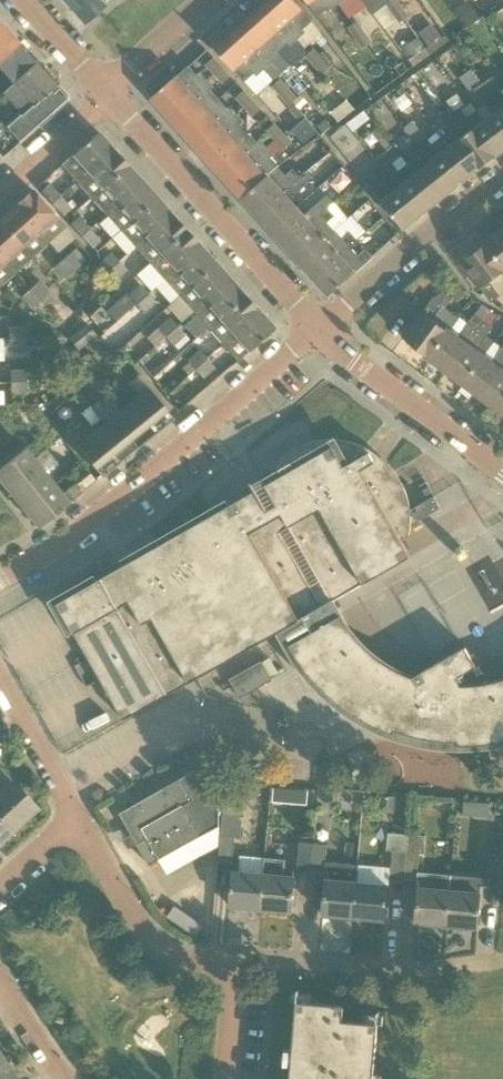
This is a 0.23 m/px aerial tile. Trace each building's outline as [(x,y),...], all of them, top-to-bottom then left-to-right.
[(76,14),(82,8),(88,3),(86,0),(63,0),(76,14)] [(88,3),(82,8),(90,16),(104,4),(108,0),(86,0),(88,3)] [(299,39),(264,0),(262,0),(246,14),(279,51),(291,66),(292,65),(294,67),(307,55),(315,65),(322,58),(314,49),(311,52),(299,39)] [(295,0),(264,0),(299,39),(306,32),(304,29),(313,21),(295,0)] [(339,4),(336,0),(307,0),(318,16),(329,8),(331,10),(339,4)] [(364,1),(373,14),(387,3),(386,2),(388,0),(363,0),(364,1)] [(393,12),(402,6),(397,0),(388,0),(386,2),(387,3),(393,12)] [(409,16),(402,6),(393,12),(401,22),(409,16)] [(276,79),(291,66),(279,51),(246,14),(229,29),(265,69),(266,68),(276,79)] [(356,37),(364,32),(357,21),(349,27),(356,37)] [(19,43),(0,22),(0,60),(19,43)] [(446,33),(442,36),(433,23),(419,33),(428,46),(425,48),(431,55),(451,40),(446,33)] [(257,76),(265,69),(229,29),(212,44),(245,81),(255,73),(257,76)] [(364,32),(356,37),(363,48),(372,42),(364,32)] [(425,48),(418,37),(402,48),(415,66),(431,55),(425,48)] [(207,64),(215,73),(222,67),(214,57),(207,64)] [(322,58),(315,65),(323,74),(331,68),(322,58)] [(5,92),(23,113),(33,105),(34,105),(58,83),(38,59),(13,82),(15,84),(10,88),(5,92)] [(207,80),(200,73),(198,75),(190,66),(177,76),(155,96),(155,101),(168,115),(207,80)] [(5,92),(10,88),(15,84),(13,82),(0,67),(0,96),(5,92)] [(224,83),(231,76),(222,67),(215,73),(224,83)] [(431,69),(426,78),(451,91),(455,83),(431,69)] [(500,89),(492,77),(483,83),(502,110),(502,93),(500,89)] [(282,95),(289,88),(280,79),(273,86),(282,95)] [(219,99),(212,91),(215,89),(207,80),(168,115),(182,132),(219,99)] [(2,158),(67,101),(66,95),(58,86),(59,84),(58,83),(34,105),(33,105),(23,113),(21,115),(19,113),(5,124),(1,120),(0,121),(0,155),(2,158)] [(483,83),(475,89),(483,101),(493,115),(484,121),(502,146),(502,110),(483,83)] [(290,104),(293,101),(297,98),(289,88),(282,95),(290,104)] [(245,106),(253,100),(244,90),(237,97),(245,106)] [(230,106),(228,109),(219,99),(182,132),(197,148),(236,113),(230,106)] [(254,116),(261,109),(253,100),(245,106),(254,116)] [(304,113),(293,101),(290,104),(288,106),(298,118),(304,113)] [(453,115),(488,162),(502,151),(502,146),(484,121),(484,120),(485,119),(477,109),(467,116),(460,108),(453,115)] [(449,109),(442,115),(460,139),(450,147),(471,175),(488,162),(453,115),(449,109)] [(248,131),(242,125),(245,122),(236,113),(197,148),(212,164),(248,131)] [(319,131),(307,117),(293,129),(305,143),(319,131)] [(413,120),(405,126),(418,142),(425,137),(413,120)] [(276,139),(283,133),(275,123),(268,130),(276,139)] [(261,141),(259,143),(248,131),(212,164),(226,181),(265,146),(261,141)] [(285,149),(292,142),(283,133),(276,139),(285,149)] [(77,181),(114,148),(101,134),(96,134),(62,165),(77,181)] [(418,142),(417,142),(454,189),(471,175),(450,147),(442,138),(432,145),(425,137),(418,142)] [(417,157),(409,164),(437,202),(454,189),(417,142),(409,148),(417,157)] [(278,164),(271,156),(273,154),(265,146),(226,181),(241,197),(278,164)] [(437,202),(409,164),(408,164),(402,156),(401,157),(393,146),(377,160),(384,170),(386,169),(421,216),(437,202)] [(91,198),(128,165),(114,148),(77,181),(91,198)] [(294,169),(287,175),(279,167),(280,167),(278,164),(241,197),(256,213),(299,175),(294,169)] [(106,214),(143,181),(128,165),(91,198),(106,214)] [(421,216),(386,169),(384,170),(376,177),(382,184),(374,191),(404,229),(421,216)] [(290,199),(313,178),(305,170),(300,175),(299,175),(256,213),(271,230),(297,206),(290,199)] [(120,230),(157,197),(143,181),(106,214),(120,230)] [(52,203),(61,195),(50,184),(42,191),(52,203)] [(16,205),(49,242),(66,227),(33,190),(16,205)] [(297,206),(271,230),(285,246),(328,207),(328,208),(335,202),(328,194),(305,215),(297,206)] [(72,208),(65,200),(61,195),(52,203),(63,216),(72,208)] [(135,246),(172,213),(157,197),(120,230),(135,246)] [(49,242),(16,205),(0,220),(33,257),(49,242)] [(336,216),(328,208),(328,207),(285,246),(300,262),(336,230),(328,222),(336,216)] [(150,263),(187,229),(172,213),(135,246),(150,263)] [(81,236),(90,228),(78,216),(70,224),(81,236)] [(33,257),(0,220),(0,254),(16,272),(33,257)] [(81,236),(93,247),(101,240),(90,228),(81,236)] [(164,279),(201,246),(187,229),(150,263),(164,279)] [(336,230),(300,262),(315,279),(350,246),(358,240),(349,230),(341,236),(336,230)] [(502,265),(502,230),(486,244),(502,265)] [(500,274),(502,272),(502,265),(486,244),(461,263),(479,288),(480,290),(482,288),(492,301),(500,295),(490,282),(500,274)] [(179,295),(216,262),(201,246),(164,279),(179,295)] [(350,246),(315,279),(330,296),(373,257),(366,249),(358,255),(350,246)] [(64,259),(75,271),(83,263),(73,251),(64,259)] [(107,271),(119,261),(111,252),(100,262),(107,271)] [(16,272),(0,254),(0,285),(16,272)] [(66,278),(75,271),(64,259),(55,267),(66,278)] [(116,280),(127,270),(119,261),(107,271),(116,280)] [(193,311),(230,278),(216,262),(179,295),(193,311)] [(208,328),(245,294),(230,278),(193,311),(208,328)] [(31,288),(41,300),(50,292),(40,280),(31,288)] [(136,304),(148,293),(140,284),(128,295),(136,304)] [(32,308),(41,300),(31,288),(22,296),(32,308)] [(446,290),(434,299),(424,312),(423,311),(403,338),(426,355),(446,328),(455,315),(446,307),(454,296),(446,290)] [(145,313),(156,302),(148,293),(136,304),(145,313)] [(222,344),(259,311),(245,294),(208,328),(222,344)] [(487,311),(489,308),(483,304),(459,338),(446,328),(426,355),(445,369),(481,320),(487,311)] [(222,344),(238,361),(275,328),(259,311),(222,344)] [(487,311),(481,320),(490,327),(497,318),(487,311)] [(166,337),(177,327),(168,317),(157,328),(166,337)] [(490,327),(481,320),(445,369),(463,382),(483,356),(475,350),(492,328),(490,327)] [(68,338),(78,350),(96,336),(86,324),(68,338)] [(10,339),(25,338),(25,326),(9,326),(10,339)] [(186,335),(177,327),(166,337),(174,346),(175,346),(179,350),(189,340),(185,336),(186,335)] [(25,338),(10,339),(10,351),(26,350),(25,338)] [(482,396),(502,367),(502,346),(491,362),(483,356),(463,382),(482,396)] [(195,370),(207,359),(199,351),(188,362),(195,370)] [(207,359),(195,370),(203,377),(214,366),(207,359)] [(482,396),(500,410),(502,406),(502,367),(482,396)] [(11,382),(26,382),(26,369),(11,370),(11,382)] [(131,403),(155,433),(173,418),(138,375),(130,382),(141,395),(131,403)] [(27,394),(26,382),(11,382),(12,394),(27,394)] [(155,433),(131,403),(121,411),(111,397),(102,404),(137,447),(155,433)] [(120,462),(137,447),(102,404),(95,410),(105,424),(96,432),(120,462)] [(120,462),(96,432),(86,439),(75,426),(67,433),(102,476),(120,462)] [(311,613),(334,601),(411,557),(402,540),(409,535),(410,535),(411,526),(411,516),(411,510),(410,502),(408,496),(404,487),(400,478),(395,470),(387,462),(382,457),(381,457),(375,461),(371,453),(373,452),(374,451),(372,450),(363,446),(354,443),(344,440),(334,439),(324,440),(315,441),(305,444),(296,448),(287,453),(279,459),(287,473),(102,578),(169,695),(311,613)] [(54,457),(47,448),(34,459),(25,449),(0,469),(0,479),(11,492),(54,457)] [(26,510),(56,486),(46,475),(60,464),(54,457),(11,492),(26,510)] [(82,492),(75,483),(62,494),(56,486),(26,510),(39,527),(82,492)] [(124,720),(169,695),(102,578),(58,603),(124,720)] [(482,684),(473,669),(477,666),(466,647),(413,677),(399,670),(385,662),(373,653),(361,642),(351,630),(343,617),(334,601),(311,613),(319,628),(290,645),(303,664),(317,682),(334,699),(353,713),(373,724),(394,733),(396,730),(417,736),(438,740),(459,741),(459,745),(474,745),(491,743),(502,740),(502,679),(482,684)] [(272,680),(272,679),(261,661),(230,679),(240,698),(272,680)] [(11,832),(37,808),(0,768),(0,787),(2,789),(0,791),(0,819),(11,832)] [(120,813),(132,834),(149,865),(176,850),(178,855),(179,856),(181,855),(188,851),(188,850),(188,848),(186,844),(220,826),(220,782),(196,770),(120,813)] [(293,789),(273,787),(272,801),(292,803),(293,789)] [(233,864),(235,836),(241,837),(244,808),(224,806),(219,863),(233,864)] [(11,832),(0,819),(0,842),(11,832)] [(393,850),(407,852),(409,834),(389,832),(387,850),(393,850)] [(426,835),(409,834),(407,852),(408,852),(421,853),(425,853),(426,835)] [(313,872),(315,844),(300,842),(298,870),(313,872)] [(358,864),(326,861),(328,845),(315,844),(313,872),(327,873),(323,914),(356,917),(359,882),(357,882),(358,864)] [(391,878),(405,880),(408,852),(407,852),(393,850),(391,878)] [(418,881),(419,872),(421,853),(408,852),(405,880),(418,881)] [(263,909),(267,857),(240,855),(238,872),(233,871),(230,906),(263,909)] [(295,877),(283,876),(285,859),(267,857),(263,909),(292,912),(295,877)] [(502,888),(502,886),(502,880),(502,860),(491,859),(489,878),(488,887),(502,888)] [(419,872),(418,881),(420,881),(416,922),(449,925),(453,875),(419,872)] [(482,886),(488,887),(489,878),(453,875),(449,925),(478,928),(482,886)] [(359,882),(356,917),(385,920),(388,885),(359,882)] [(292,1068),(291,1078),(374,1078),(379,1023),(344,1020),(345,1006),(335,1006),(335,1005),(297,1001),(292,1068)] [(5,1060),(0,1063),(0,1078),(17,1078),(5,1060)]
